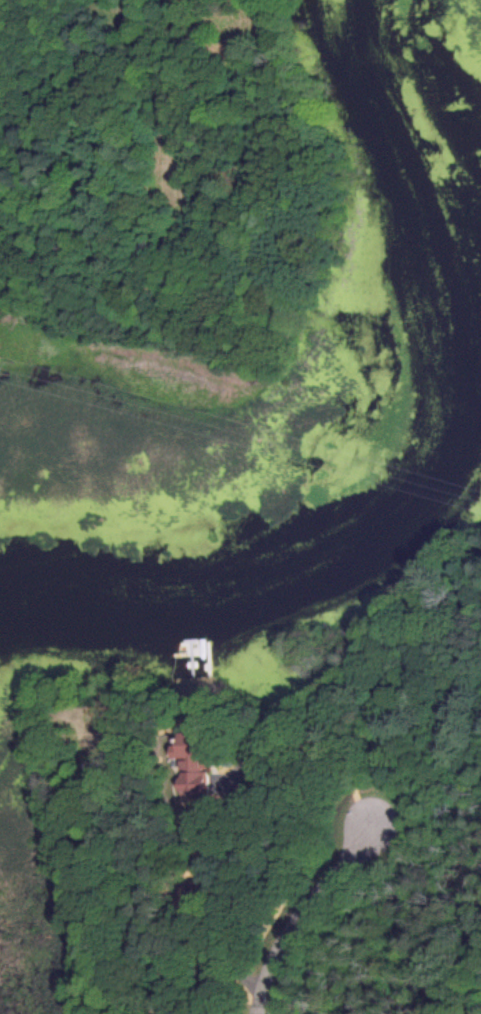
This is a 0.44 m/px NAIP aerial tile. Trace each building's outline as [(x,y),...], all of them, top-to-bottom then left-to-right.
[(177,796),(204,795),(202,733),(174,734),(175,745),(169,746),(169,758),(177,758),(178,771),(176,771),(177,796)]
